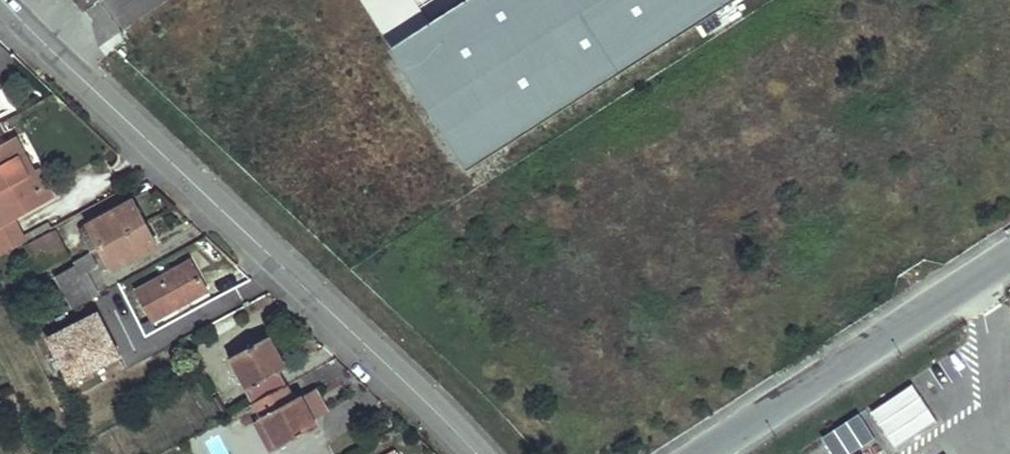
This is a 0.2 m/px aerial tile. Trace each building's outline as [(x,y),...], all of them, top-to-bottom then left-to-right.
[(385,44),(433,129),(438,126),(451,149),(430,160),(440,176),(759,0),(466,0),(385,44)] [(10,111),(3,92),(0,93),(0,115),(10,111)] [(10,167),(18,163),(0,131),(0,147),(10,167)] [(36,188),(21,161),(18,163),(10,167),(0,147),(0,209),(36,188)] [(66,212),(80,236),(130,208),(116,183),(66,212)] [(80,236),(92,257),(142,229),(130,208),(80,236)] [(8,231),(17,248),(43,233),(34,216),(8,231)] [(199,278),(184,251),(128,280),(143,309),(199,278)] [(42,282),(51,297),(73,285),(64,270),(42,282)] [(127,318),(105,282),(74,298),(86,320),(102,311),(111,326),(127,318)] [(209,349),(234,393),(265,376),(257,362),(269,355),(252,325),(209,349)] [(314,398),(300,375),(286,383),(299,407),(314,398)] [(265,376),(234,393),(244,410),(236,414),(252,442),(303,414),(299,407),(286,383),(273,390),(265,376)] [(873,410),(896,447),(937,421),(913,384),(873,410)]
